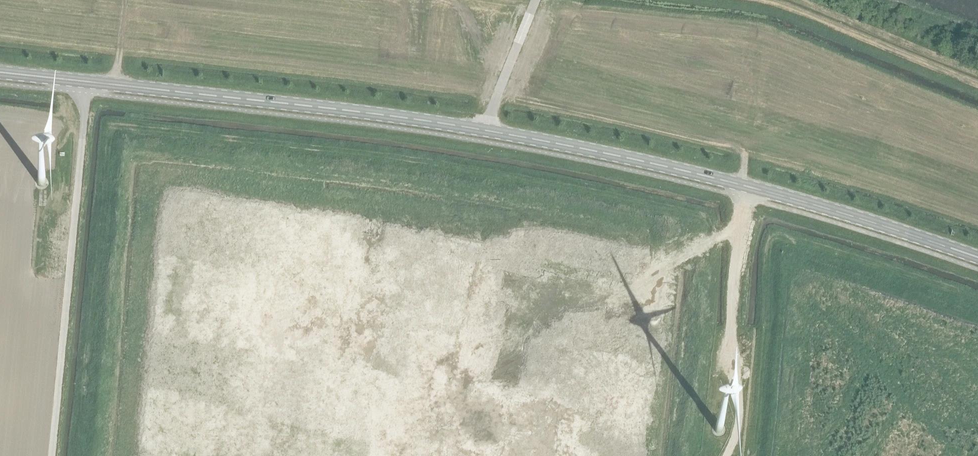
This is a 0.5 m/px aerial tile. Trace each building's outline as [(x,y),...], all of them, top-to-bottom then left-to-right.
[(46,184),(46,183),(46,182),(46,181),(45,181),(45,180),(44,180),(44,179),(43,179),(42,179),(41,179),(40,179),(40,180),(39,180),(39,181),(38,181),(38,182),(37,183),(37,184),(38,185),(38,186),(39,186),(39,187),(40,187),(40,188),(41,188),(42,188),(43,188),(44,187),(45,187),(45,186),(46,186),(46,185),(46,184)] [(723,430),(723,429),(723,428),(723,427),(722,427),(722,426),(721,426),(720,426),(720,425),(719,425),(718,425),(718,426),(717,426),(716,426),(716,427),(715,427),(715,428),(715,429),(715,430),(715,431),(715,432),(716,433),(717,434),(718,434),(719,434),(720,434),(721,434),(721,433),(722,433),(722,432),(723,432),(723,431),(723,430)]
